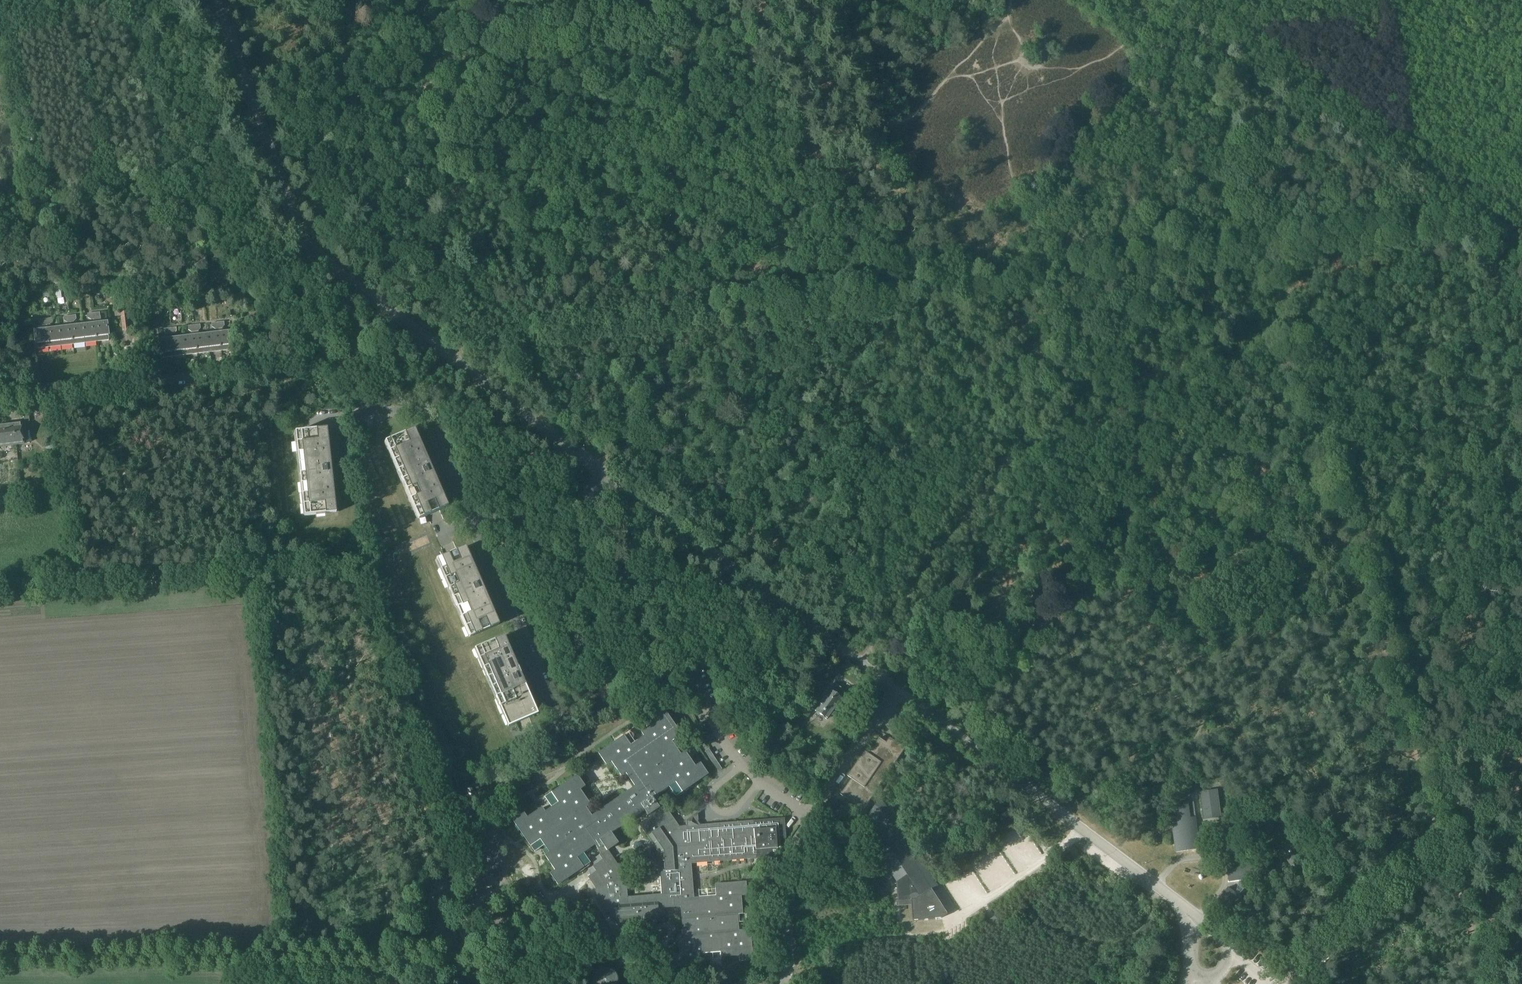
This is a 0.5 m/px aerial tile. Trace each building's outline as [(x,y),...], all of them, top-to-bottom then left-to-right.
[(59,268),(52,270),(54,284),(56,298),(62,298),(60,281),(64,280),(62,272),(59,273),(59,268)] [(244,294),(246,304),(247,311),(253,310),(253,303),(250,292),(244,294)] [(122,317),(121,317),(123,331),(130,330),(128,316),(127,316),(126,310),(121,311),(122,317)] [(99,312),(93,313),(94,320),(94,323),(96,341),(109,340),(107,322),(101,323),(100,316),(99,312)] [(94,323),(83,325),(85,343),(96,341),(94,323)] [(83,325),(71,326),(73,344),(85,343),(83,325)] [(71,326),(58,327),(60,345),(73,344),(71,326)] [(58,327),(47,329),(49,347),(60,345),(58,327)] [(47,329),(35,330),(37,348),(49,347),(47,329)] [(231,331),(220,332),(222,350),(233,349),(231,331)] [(220,332),(207,333),(209,352),(222,350),(220,332)] [(207,333),(195,335),(197,353),(209,352),(207,333)] [(195,335),(183,336),(185,354),(197,353),(195,335)] [(183,336),(172,337),(174,356),(185,354),(183,336)] [(172,337),(159,339),(161,357),(174,356),(172,337)] [(24,412),(29,411),(40,410),(38,400),(22,403),(24,412)] [(9,424),(11,445),(24,443),(22,428),(27,427),(27,421),(9,424)] [(9,424),(0,425),(0,447),(11,445),(9,424)] [(327,428),(306,430),(295,432),(305,516),(336,512),(333,480),(332,480),(331,481),(330,477),(335,477),(333,460),(331,460),(327,428)] [(419,519),(427,515),(448,506),(436,476),(438,476),(431,460),(427,462),(425,459),(428,458),(415,428),(385,441),(419,519)] [(52,446),(50,446),(51,452),(59,452),(59,445),(58,441),(52,441),(52,446)] [(466,546),(457,550),(436,559),(470,637),(499,624),(486,595),(484,595),(483,592),(487,590),(481,575),(478,576),(466,546)] [(508,726),(517,722),(538,713),(525,684),(527,683),(521,667),(516,669),(515,666),(517,665),(504,636),(475,648),(508,726)] [(829,690),(817,706),(814,710),(826,719),(841,699),(839,698),(844,691),(836,685),(831,691),(829,690)] [(753,858),(781,855),(780,843),(777,843),(777,838),(785,837),(784,818),(768,820),(767,811),(747,813),(748,821),(700,825),(693,816),(687,820),(687,826),(679,827),(656,794),(676,781),(682,791),(707,774),(700,763),(695,767),(685,752),(680,755),(670,741),(680,734),(663,709),(653,716),(656,721),(642,732),(645,736),(630,746),(623,736),(599,753),(606,763),(611,760),(621,775),(626,772),(639,791),(634,794),(631,789),(596,813),(599,818),(595,821),(585,807),(589,804),(579,789),(584,786),(577,775),(552,792),(559,802),(545,812),(542,808),(527,818),(524,813),(513,820),(530,845),(540,838),(550,852),(545,855),(556,870),(551,874),(558,884),(583,867),(576,857),(595,844),(605,858),(595,865),(598,870),(589,877),(596,887),(597,900),(603,900),(604,912),(610,911),(610,917),(616,917),(616,923),(659,919),(658,913),(664,913),(664,907),(681,905),(684,935),(678,935),(680,953),(674,954),(675,966),(705,964),(704,952),(721,950),(721,956),(739,954),(740,960),(752,959),(750,929),(738,930),(737,913),(742,913),(741,895),(747,894),(746,882),(716,884),(717,896),(693,898),(690,863),(753,858)] [(867,818),(870,822),(877,834),(870,838),(898,882),(900,904),(912,903),(914,920),(942,917),(948,914),(938,898),(942,891),(885,803),(874,795),(903,752),(892,745),(880,737),(869,753),(866,750),(848,776),(852,778),(841,794),(864,810),(870,801),(876,805),(867,818)] [(906,748),(897,741),(895,740),(892,745),(903,752),(906,748)] [(1201,791),(1204,818),(1221,816),(1217,789),(1201,791)] [(839,798),(824,819),(834,826),(849,805),(839,798)] [(1194,801),(1191,801),(1175,804),(1177,823),(1172,823),(1176,851),(1200,848),(1194,801)] [(1240,879),(1236,893),(1240,896),(1244,887),(1244,879),(1269,876),(1267,860),(1242,864),(1239,854),(1233,847),(1230,851),(1238,864),(1227,866),(1229,881),(1240,879)] [(1299,862),(1293,853),(1286,858),(1292,867),(1299,862)] [(423,879),(414,880),(416,901),(425,900),(423,879)] [(1260,911),(1240,896),(1236,893),(1228,887),(1219,900),(1251,923),(1260,911)] [(594,983),(617,983),(618,980),(616,974),(612,969),(606,967),(600,969),(595,973),(593,979),(594,983)]
